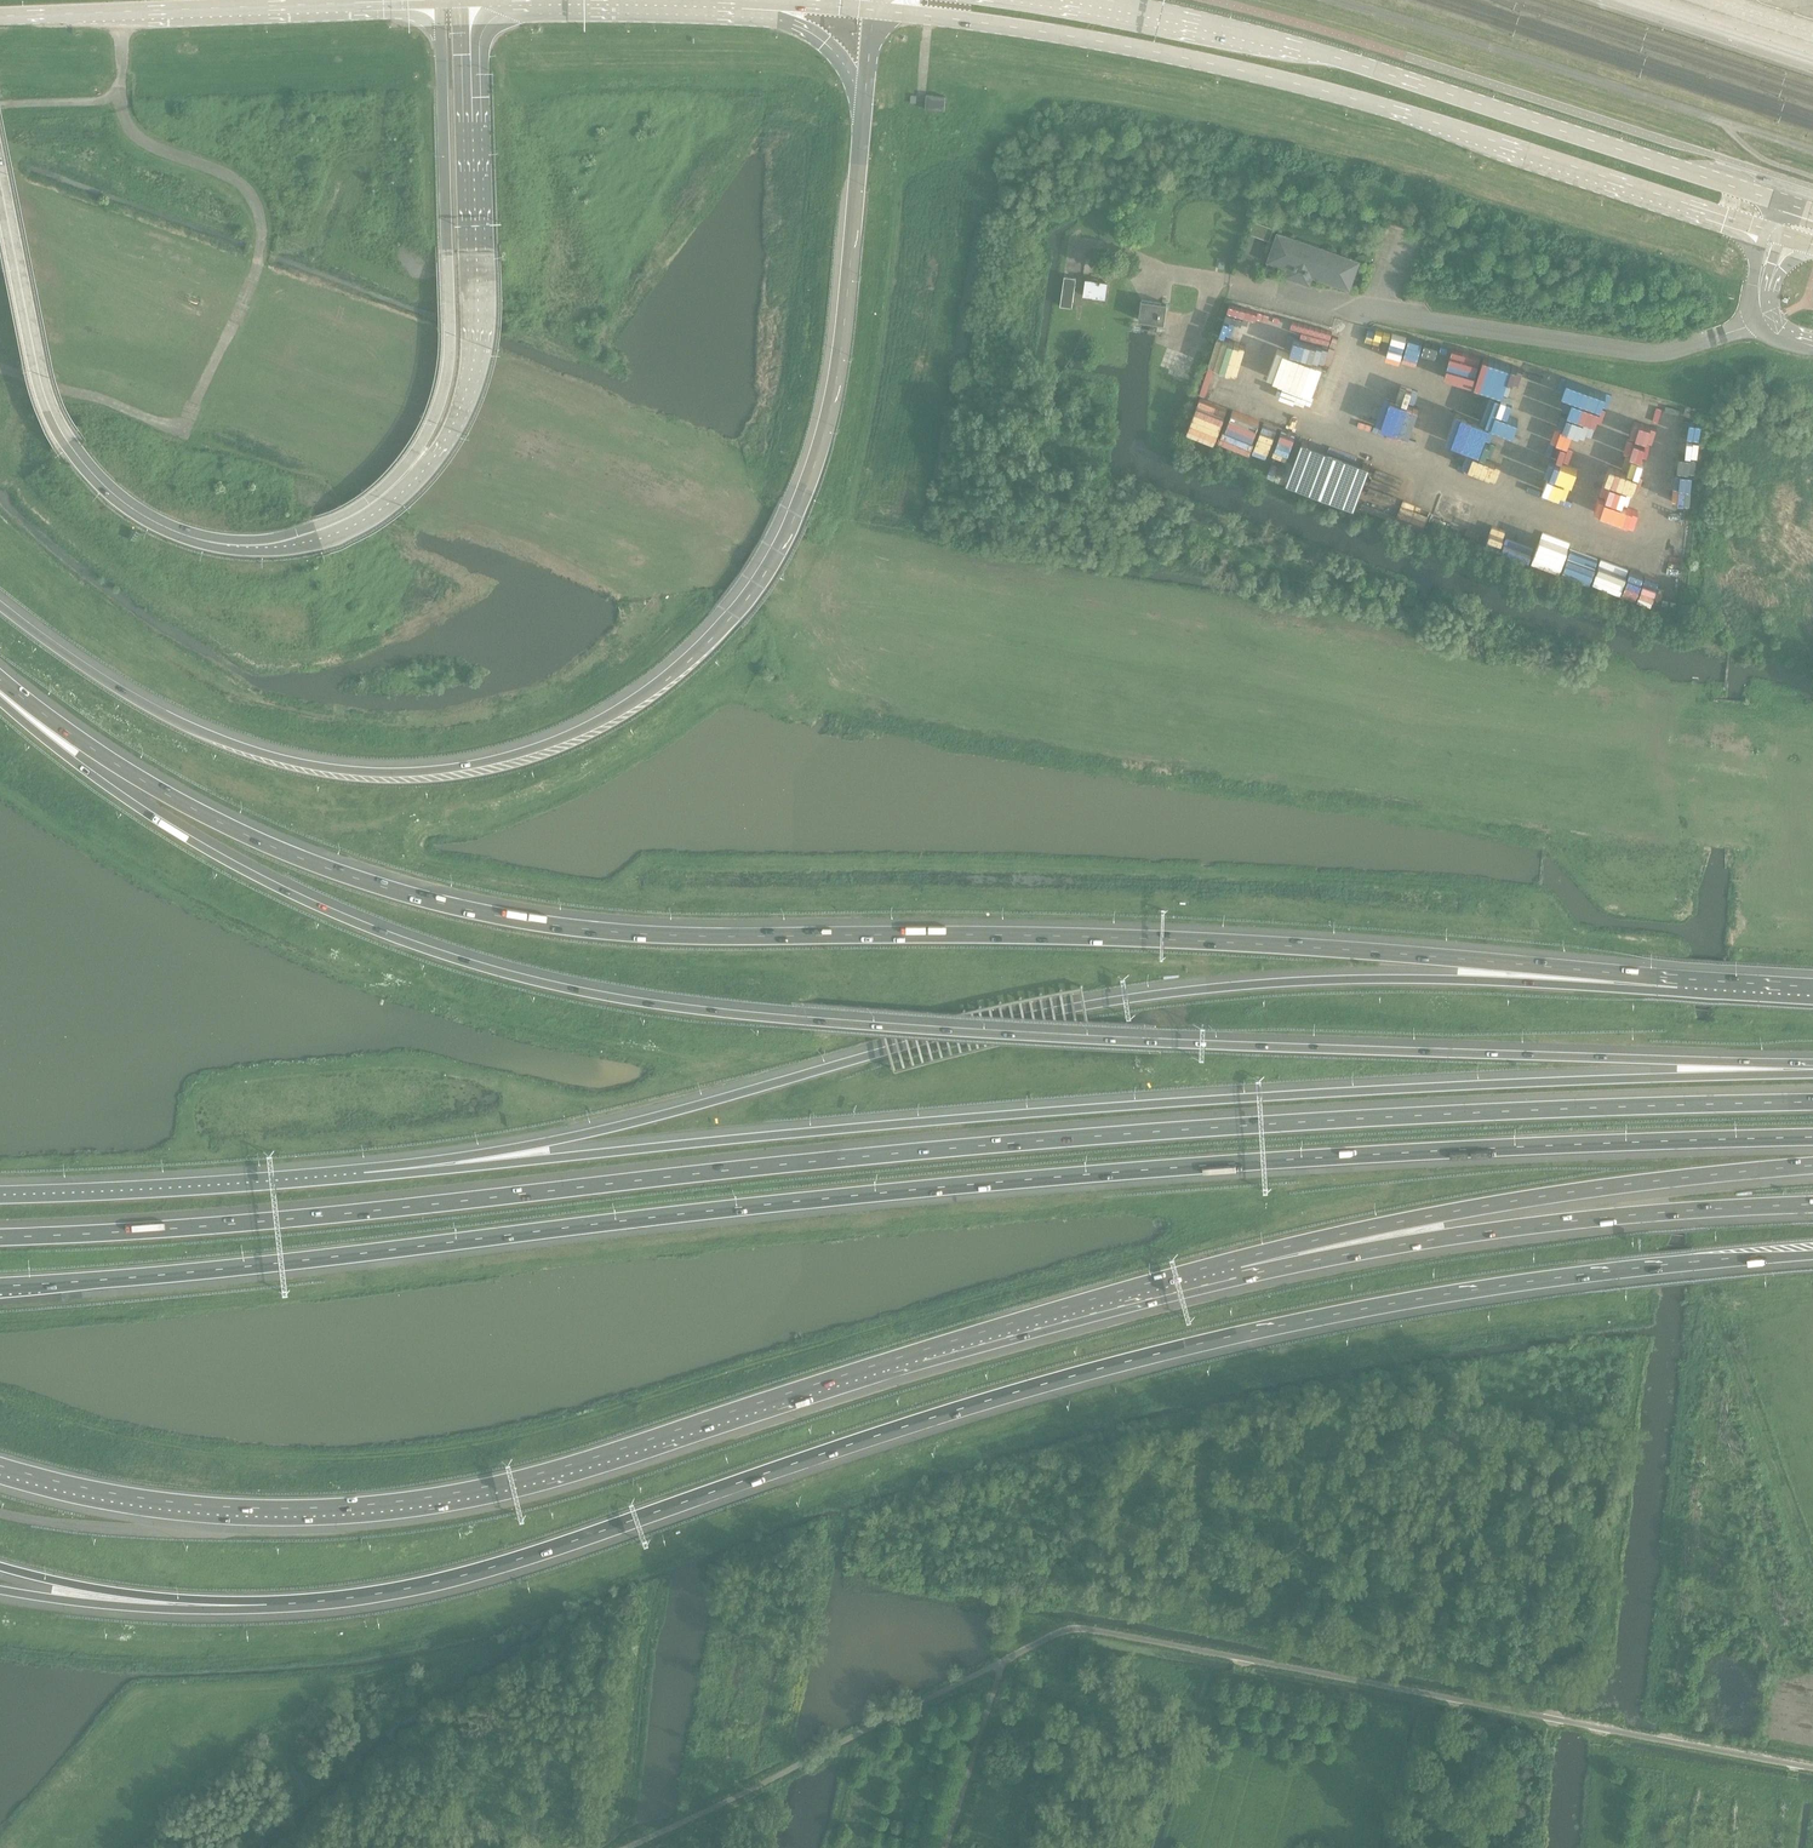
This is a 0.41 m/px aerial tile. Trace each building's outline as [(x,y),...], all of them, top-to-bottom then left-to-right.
[(945,111),(946,97),(926,95),(925,109),(945,111)] [(1289,267),(1294,269),(1312,275),(1312,277),(1313,278),(1314,276),(1341,285),(1340,287),(1342,287),(1342,286),(1349,288),(1351,282),(1352,282),(1353,281),(1351,280),(1355,270),(1356,270),(1357,269),(1356,268),(1358,262),(1351,260),(1352,258),(1351,258),(1350,259),(1323,250),(1323,248),(1322,248),(1321,249),(1317,248),(1317,246),(1303,241),(1303,243),(1298,241),(1299,240),(1297,239),(1297,241),(1286,237),(1287,235),(1285,235),(1285,237),(1278,234),(1276,241),(1274,240),(1274,242),(1276,242),(1272,253),(1270,252),(1270,253),(1272,254),(1269,260),(1276,263),(1275,264),(1276,265),(1277,263),(1288,267),(1287,268),(1288,269),(1289,267)] [(1073,307),(1075,286),(1085,287),(1084,295),(1105,298),(1107,282),(1098,281),(1098,278),(1094,278),(1093,280),(1064,276),(1060,306),(1073,307)] [(1139,320),(1165,324),(1165,323),(1181,325),(1183,308),(1167,306),(1167,304),(1142,300),(1139,320)] [(1224,328),(1276,340),(1281,318),(1229,306),(1224,328)] [(1309,364),(1305,377),(1323,382),(1331,353),(1320,349),(1315,365),(1309,364)] [(1198,351),(1188,378),(1194,380),(1204,353),(1198,351)] [(1476,367),(1490,372),(1494,361),(1481,356),(1476,367)] [(1364,429),(1421,445),(1425,431),(1433,433),(1441,402),(1408,393),(1404,407),(1390,403),(1387,418),(1368,413),(1364,429)] [(1261,428),(1263,422),(1194,401),(1185,429),(1254,451),(1252,457),(1281,466),(1290,437),(1261,428)] [(1694,417),(1696,409),(1686,406),(1684,414),(1694,417)] [(1631,425),(1627,423),(1602,514),(1611,516),(1615,502),(1629,506),(1647,440),(1637,437),(1641,425),(1653,428),(1657,414),(1635,408),(1631,425)] [(1285,462),(1314,472),(1322,448),(1294,438),(1285,462)] [(1316,478),(1331,482),(1339,453),(1324,449),(1316,478)] [(1661,503),(1658,535),(1652,535),(1651,549),(1686,552),(1690,505),(1661,503)] [(1481,508),(1470,535),(1498,547),(1510,520),(1481,508)] [(1518,554),(1546,564),(1555,540),(1527,530),(1518,554)] [(1556,539),(1549,567),(1577,574),(1584,546),(1556,539)] [(1592,580),(1607,585),(1616,559),(1603,555),(1596,576),(1586,572),(1590,561),(1592,562),(1595,555),(1587,552),(1579,576),(1592,581),(1592,580)] [(1621,591),(1630,564),(1619,560),(1610,587),(1621,591)] [(1638,596),(1647,572),(1634,567),(1625,591),(1638,596)] [(773,666),(768,675),(779,681),(784,672),(773,666)]
